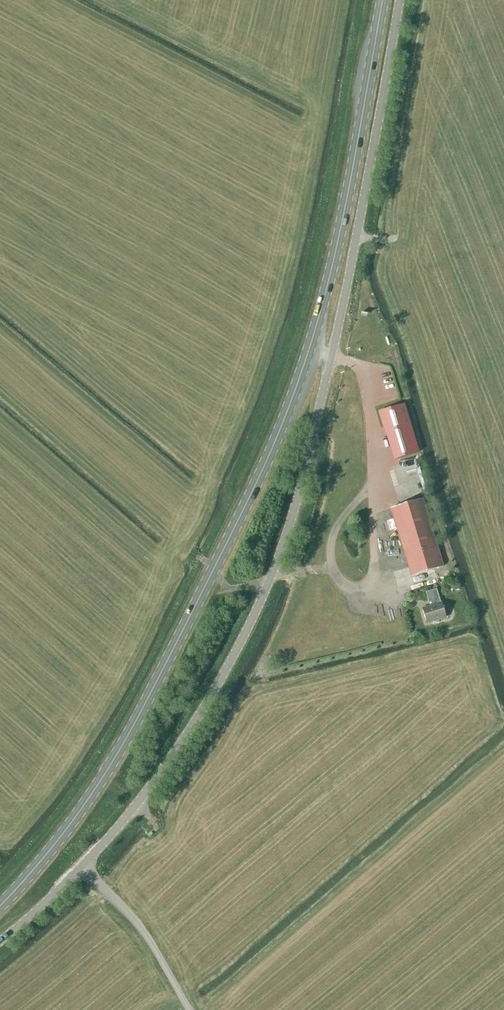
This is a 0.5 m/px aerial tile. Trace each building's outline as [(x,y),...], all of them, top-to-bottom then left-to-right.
[(380,412),(396,460),(418,452),(403,405),(380,412)] [(412,576),(443,567),(423,499),(391,509),(412,576)] [(441,604),(437,589),(426,593),(430,607),(423,609),(427,623),(434,621),(435,621),(440,620),(440,619),(446,617),(442,603),(441,604)]
